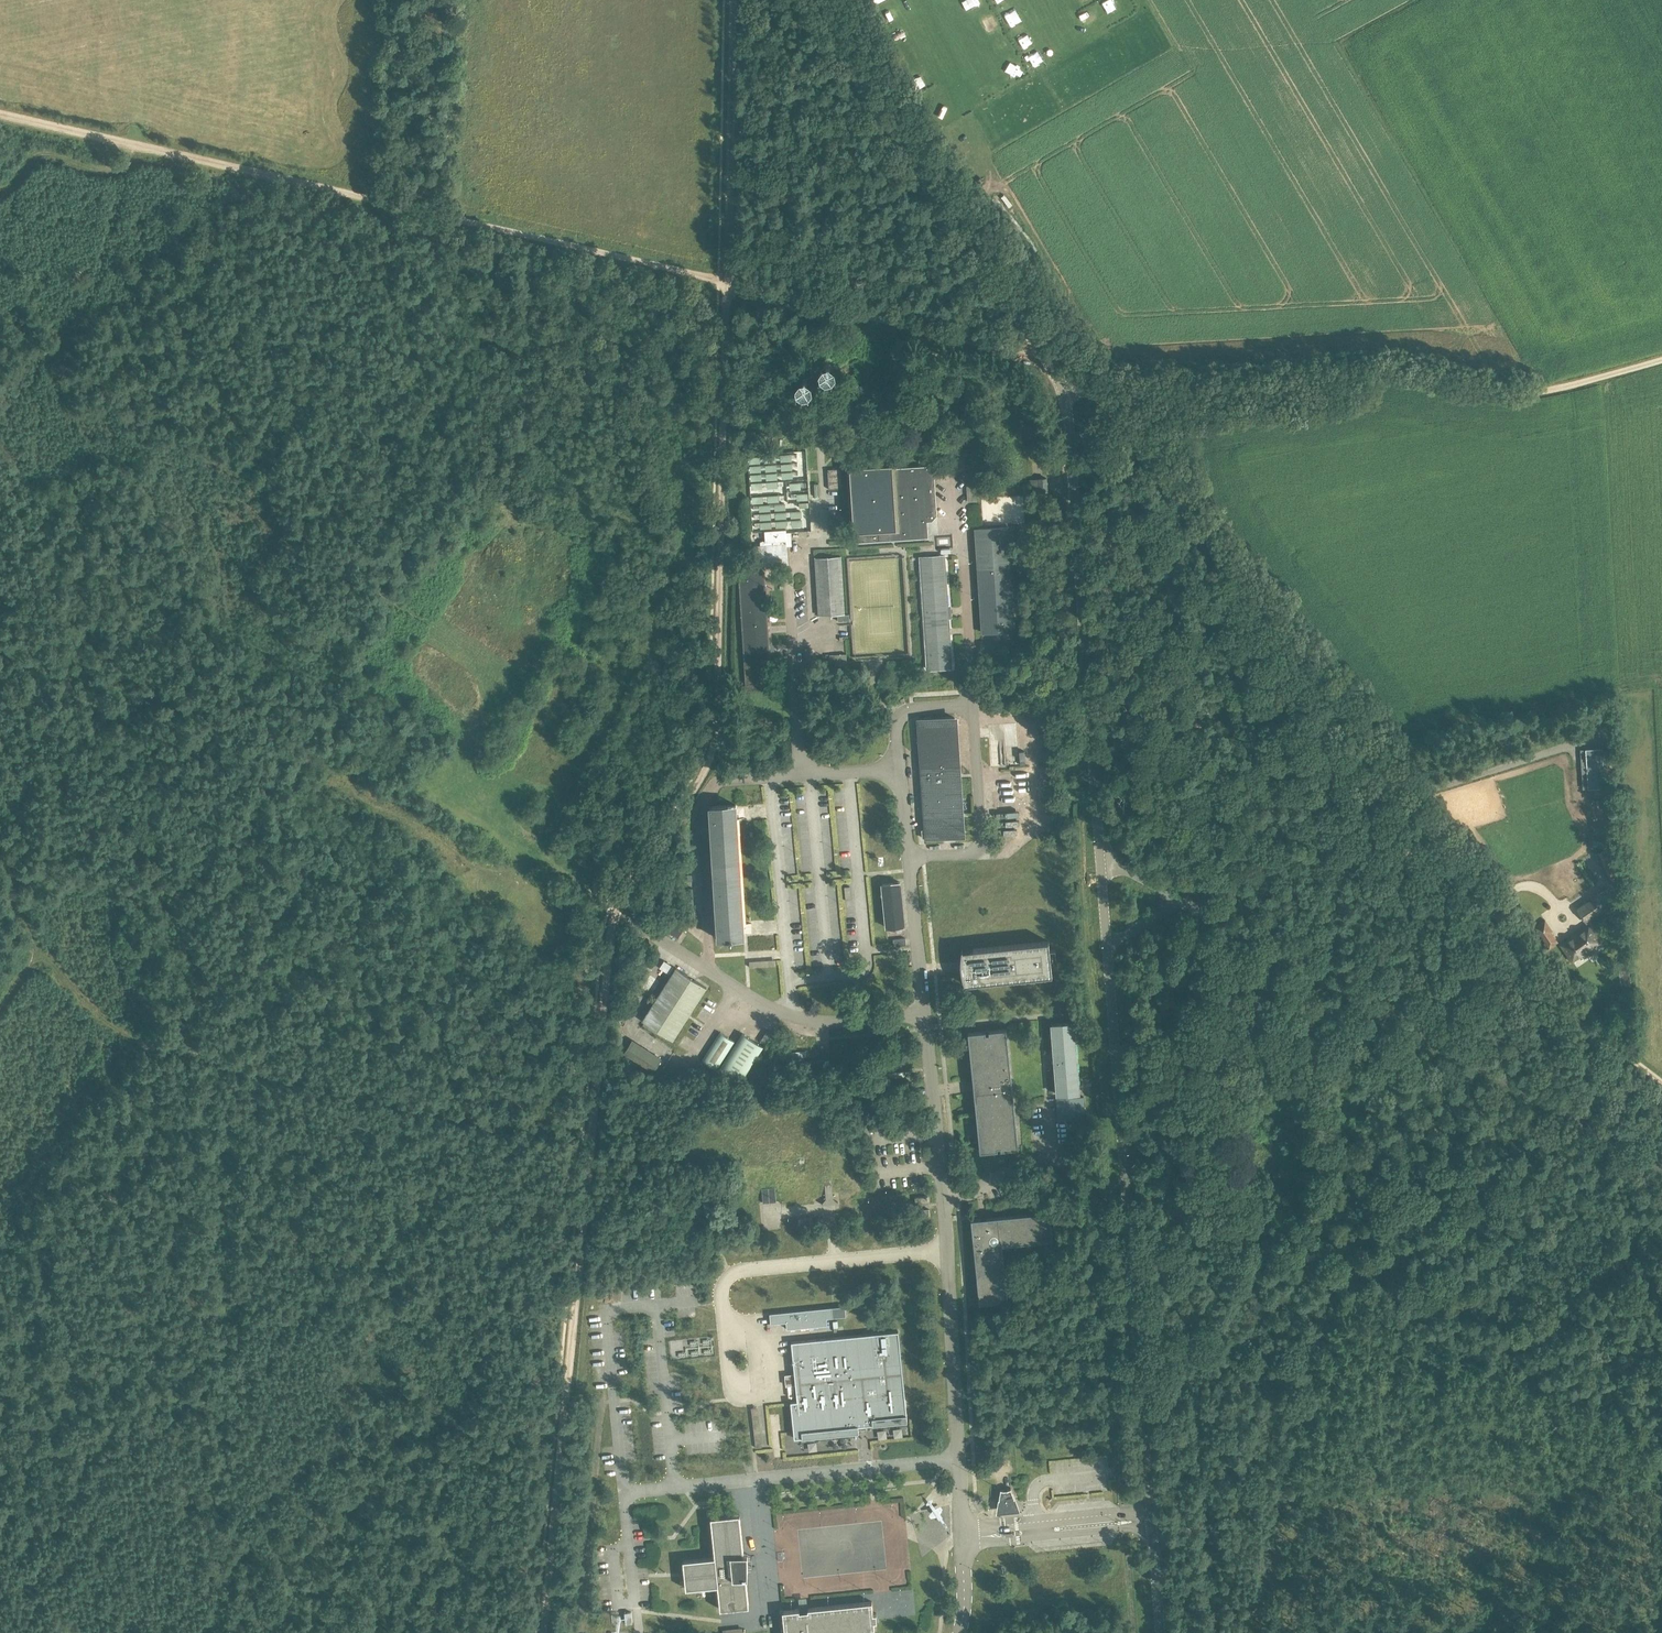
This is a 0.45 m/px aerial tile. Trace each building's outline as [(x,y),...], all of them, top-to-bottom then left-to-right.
[(810,370),(818,383),(826,379),(817,365),(810,370)] [(857,531),(857,541),(857,542),(929,538),(928,530),(926,530),(925,522),(932,521),(937,515),(934,465),(892,468),(892,465),(851,468),(855,531),(857,531)] [(841,468),(828,469),(829,489),(842,488),(841,468)] [(1048,492),(1047,478),(1039,479),(1030,480),(1031,493),(1040,492),(1048,492)] [(977,501),(976,486),(967,486),(968,502),(977,501)] [(1014,629),(1014,626),(1013,614),(1014,614),(1014,612),(1013,612),(1007,527),(976,529),(979,586),(982,586),(982,593),(979,593),(982,631),(1014,629)] [(787,540),(786,533),(786,530),(765,531),(766,541),(761,542),(761,546),(754,546),(755,566),(788,564),(787,540),(792,540),(792,539),(787,540)] [(844,614),(841,556),(816,558),(819,616),(844,614)] [(948,618),(950,617),(949,608),(948,606),(944,556),(920,558),(928,670),(952,668),(948,618)] [(772,689),(770,659),(764,572),(740,573),(747,690),(772,689)] [(847,654),(834,655),(835,665),(847,665),(847,654)] [(963,835),(961,805),(955,718),(919,720),(920,731),(916,731),(917,738),(920,738),(922,758),(917,758),(918,765),(922,765),(926,829),(922,830),(922,838),(927,838),(963,835)] [(1585,750),(1588,789),(1605,788),(1602,749),(1585,750)] [(744,938),(744,933),(736,805),(710,807),(719,939),(730,939),(731,944),(733,944),(732,939),(744,938)] [(654,906),(659,897),(665,887),(656,882),(645,900),(654,906)] [(905,926),(901,884),(900,883),(882,884),(887,928),(889,927),(890,932),(902,931),(901,926),(905,926)] [(1607,888),(1596,896),(1603,906),(1614,898),(1607,888)] [(1604,909),(1596,896),(1577,909),(1586,922),(1604,909)] [(683,929),(667,919),(662,927),(678,937),(683,929)] [(1545,920),(1535,927),(1549,948),(1558,942),(1551,932),(1552,930),(1545,920)] [(1592,947),(1600,941),(1589,925),(1561,945),(1572,961),(1584,952),(1586,954),(1588,955),(1590,955),(1593,953),(1594,951),(1594,949),(1592,947)] [(1057,959),(1056,956),(1056,949),(1050,950),(1049,941),(963,950),(963,949),(962,949),(962,952),(961,953),(961,956),(961,959),(961,962),(961,965),(961,967),(962,971),(962,974),(963,976),(964,979),(965,982),(966,985),(967,985),(966,984),(1053,975),(1051,960),(1057,959)] [(707,987),(695,980),(676,968),(642,1021),(673,1040),(707,987)] [(1085,1119),(1084,1099),(1083,1097),(1070,1098),(1070,1094),(1079,1093),(1074,1023),(1052,1025),(1057,1095),(1067,1094),(1068,1098),(1056,1099),(1058,1121),(1085,1119)] [(1001,1147),(1001,1150),(1019,1148),(1006,1029),(989,1031),(989,1034),(986,1034),(986,1031),(968,1033),(973,1083),(974,1083),(974,1081),(979,1081),(980,1092),(975,1092),(975,1090),(974,1090),(980,1152),(998,1150),(998,1148),(1001,1147)] [(702,1061),(717,1070),(735,1042),(720,1033),(702,1061)] [(719,1071),(739,1084),(763,1047),(743,1034),(719,1071)] [(661,1059),(632,1041),(625,1053),(654,1071),(661,1059)] [(806,1058),(805,1052),(784,1054),(785,1060),(806,1058)] [(707,1074),(710,1068),(700,1061),(696,1067),(707,1074)] [(693,1072),(703,1079),(707,1074),(696,1067),(693,1072)] [(918,1211),(919,1219),(930,1218),(929,1210),(918,1211)] [(1053,1240),(1051,1216),(1050,1212),(986,1218),(987,1221),(980,1222),(980,1219),(971,1219),(980,1303),(1008,1300),(1002,1247),(998,1247),(998,1245),(1053,1240)] [(845,1306),(841,1306),(770,1314),(771,1324),(786,1322),(787,1329),(827,1325),(827,1318),(846,1316),(845,1306)] [(908,1421),(899,1333),(898,1331),(791,1342),(797,1401),(791,1402),(794,1439),(859,1432),(858,1426),(908,1421)] [(762,1447),(757,1407),(751,1408),(756,1448),(762,1447)] [(1008,1489),(1005,1490),(1001,1489),(999,1500),(1000,1500),(1000,1499),(1003,1499),(1004,1508),(1013,1507),(1012,1498),(1014,1497),(1015,1498),(1012,1488),(1008,1489)] [(1020,1511),(1015,1498),(1014,1497),(1012,1498),(1013,1507),(1004,1508),(1003,1499),(1000,1499),(1000,1500),(999,1500),(997,1513),(1020,1511)] [(683,1560),(685,1577),(686,1589),(718,1586),(720,1610),(749,1607),(740,1521),(731,1519),(730,1516),(711,1518),(715,1557),(683,1560)] [(875,1630),(875,1622),(878,1621),(877,1613),(874,1614),(873,1602),(808,1609),(809,1611),(808,1611),(800,1612),(800,1609),(783,1611),(785,1632),(849,1632),(875,1630)]
